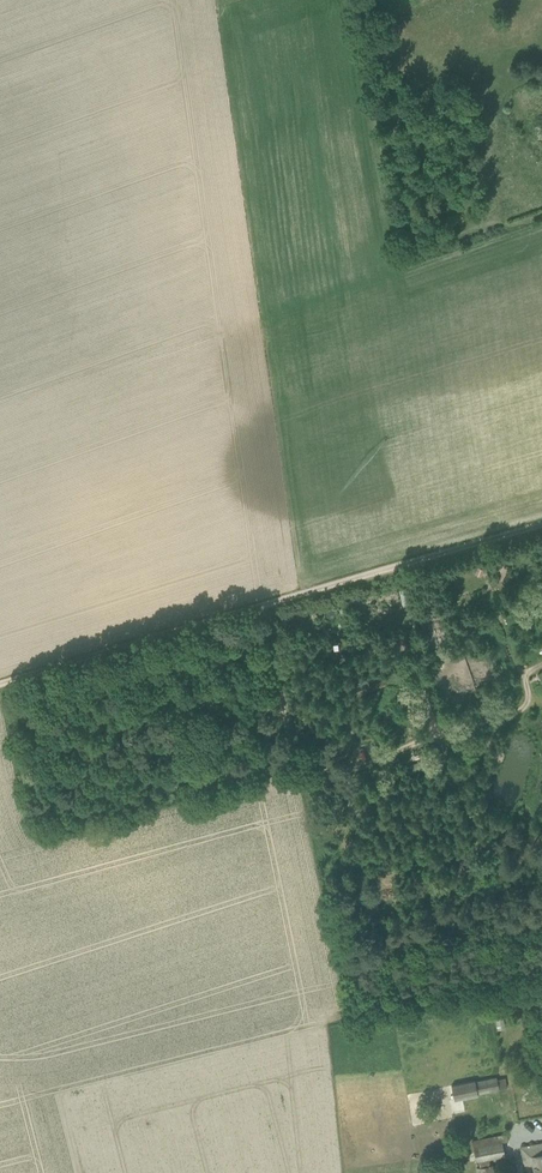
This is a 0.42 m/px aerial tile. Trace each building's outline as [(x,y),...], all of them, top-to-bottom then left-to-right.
[(412,765),(405,767),(408,774),(415,771),(412,765)] [(475,1081),(478,1094),(500,1090),(497,1076),(475,1081)] [(505,1155),(503,1142),(509,1141),(507,1134),(472,1140),(477,1168),(476,1168),(477,1172),(496,1172),(495,1165),(491,1166),(489,1159),(505,1156),(505,1155)] [(522,1147),(525,1165),(534,1163),(536,1172),(541,1172),(541,1143),(522,1147)]
